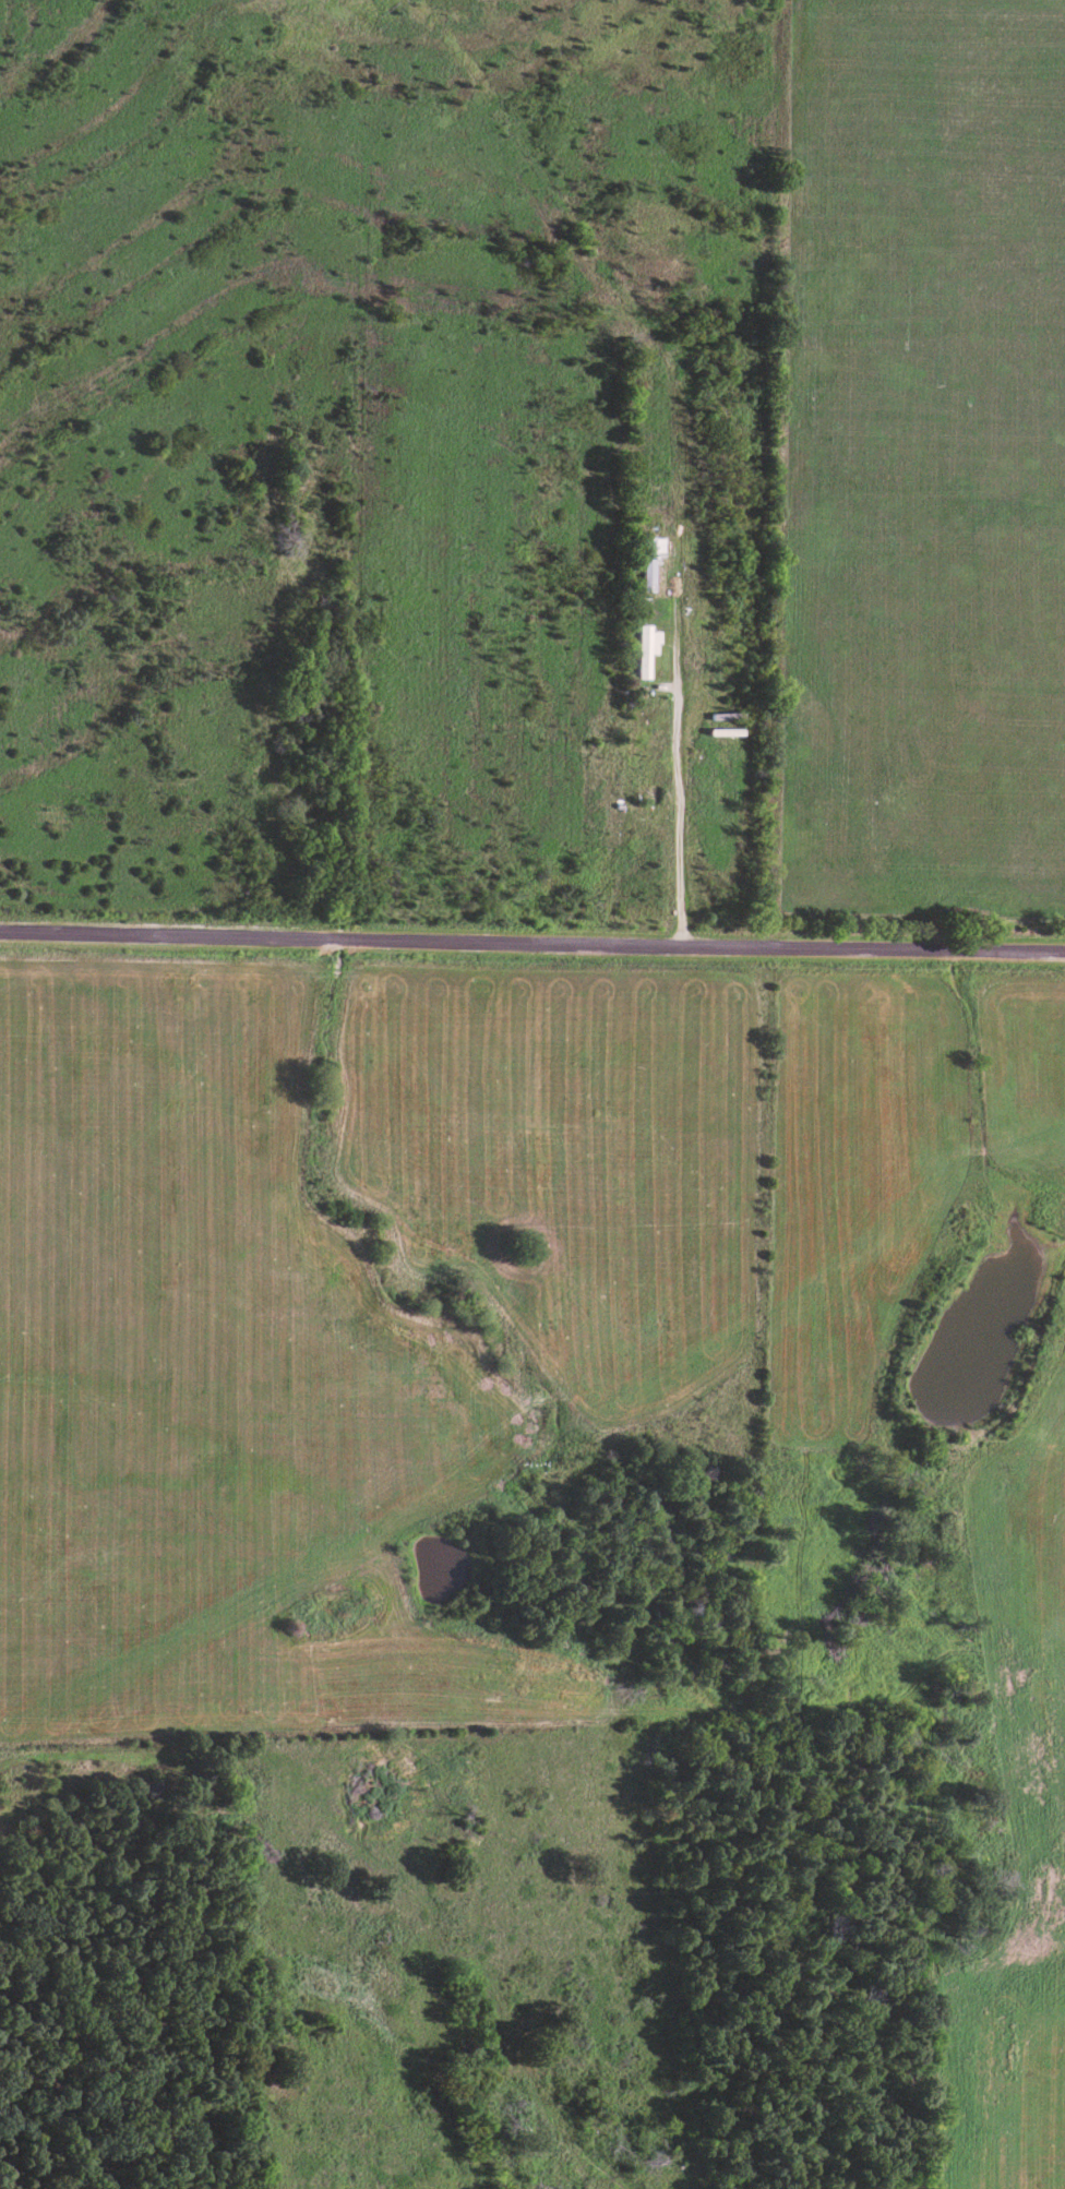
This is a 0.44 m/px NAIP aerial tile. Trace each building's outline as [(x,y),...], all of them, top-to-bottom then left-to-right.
[(650,550),(642,550),(642,590),(650,590),(650,550)] [(651,626),(637,626),(637,680),(649,680),(649,656),(658,656),(658,632),(651,632),(651,626)]
